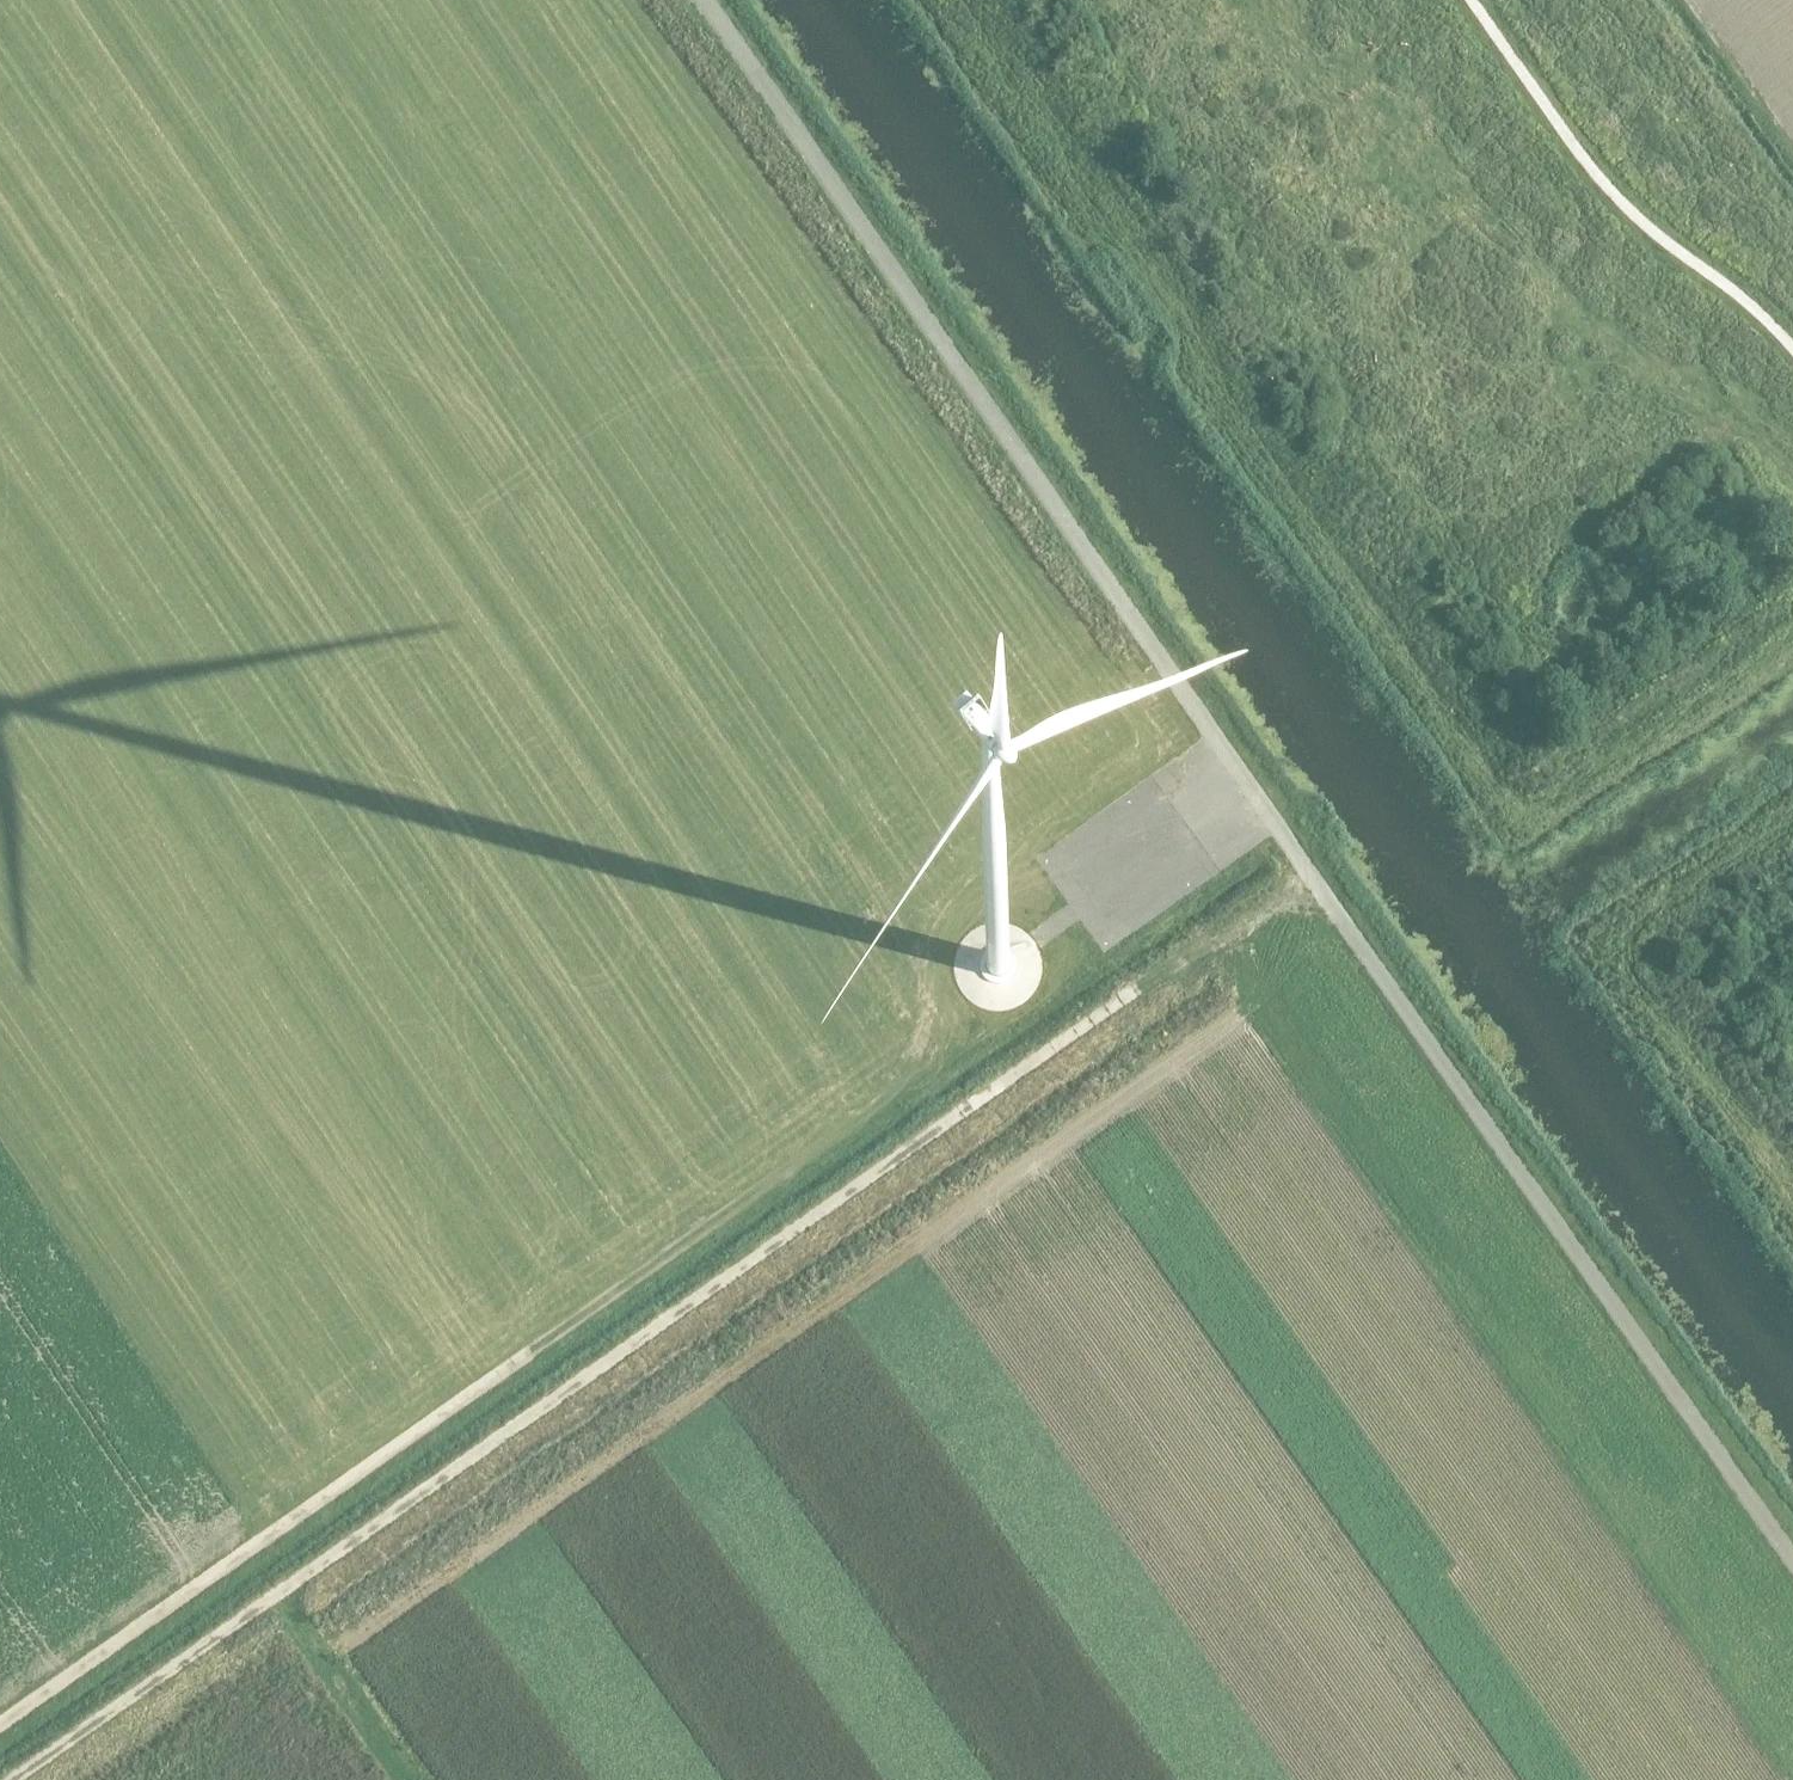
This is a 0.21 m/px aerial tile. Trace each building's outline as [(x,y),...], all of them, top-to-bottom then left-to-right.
[(985,964),(985,966),(986,969),(986,971),(987,973),(988,974),(990,976),(992,977),(994,978),(996,979),(998,979),(1000,979),(1002,978),(1004,978),(1006,976),(1008,975),(1009,973),(1010,971),(1011,969),(1011,967),(1011,965),(1011,963),(1010,961),(1009,959),(1007,957),(1006,956),(1004,955),(1002,954),(1000,953),(998,953),(995,954),(993,954),(991,955),(989,957),(988,958),(987,960),(986,962),(985,964)]
